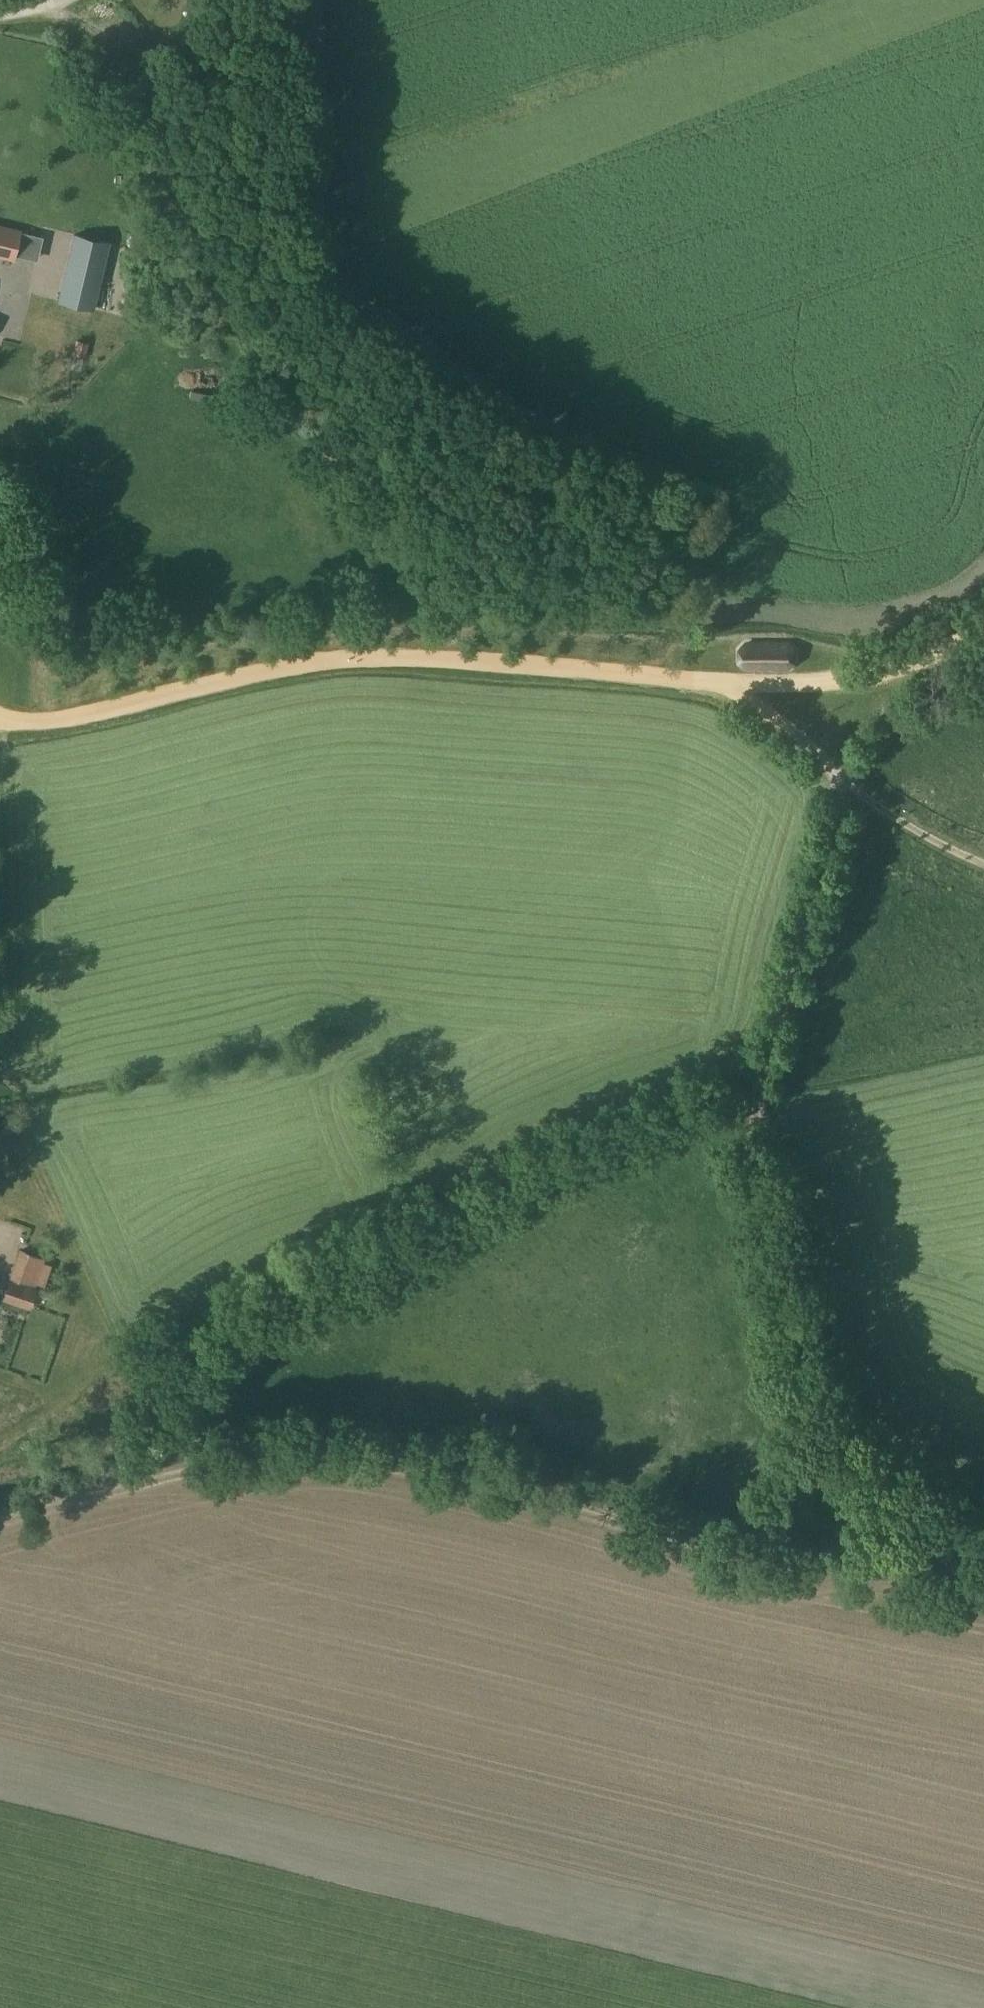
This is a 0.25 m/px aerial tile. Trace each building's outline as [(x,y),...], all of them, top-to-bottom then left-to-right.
[(0,227),(0,256),(10,259),(16,231),(0,227)] [(94,310),(110,241),(73,233),(57,302),(94,310)] [(77,342),(75,354),(84,356),(87,344),(77,342)] [(787,669),(792,661),(789,649),(781,641),(740,640),(734,649),(734,663),(742,668),(787,669)] [(34,1286),(35,1284),(44,1287),(52,1265),(42,1262),(44,1258),(21,1250),(11,1279),(34,1286)] [(44,1296),(12,1287),(8,1303),(40,1313),(44,1296)]
